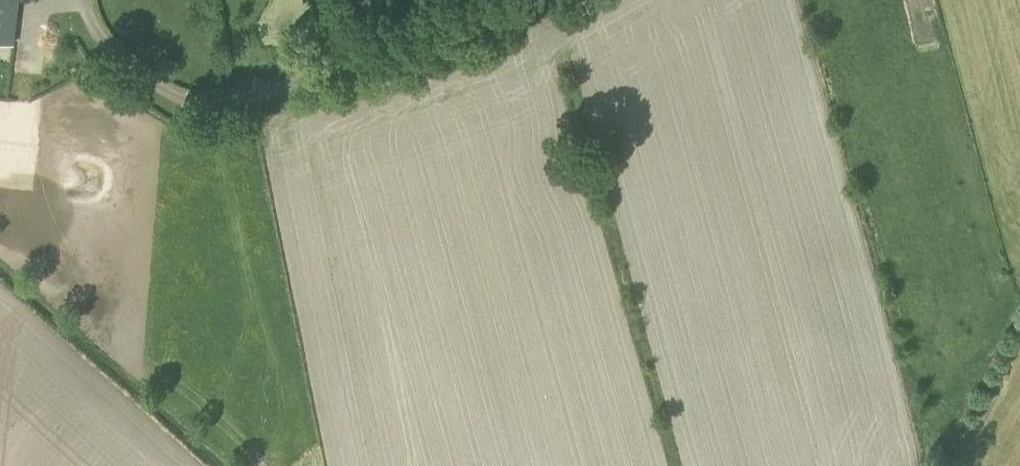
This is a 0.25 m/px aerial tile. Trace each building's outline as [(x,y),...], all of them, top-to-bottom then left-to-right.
[(13,44),(19,0),(0,0),(0,42),(13,44)]
